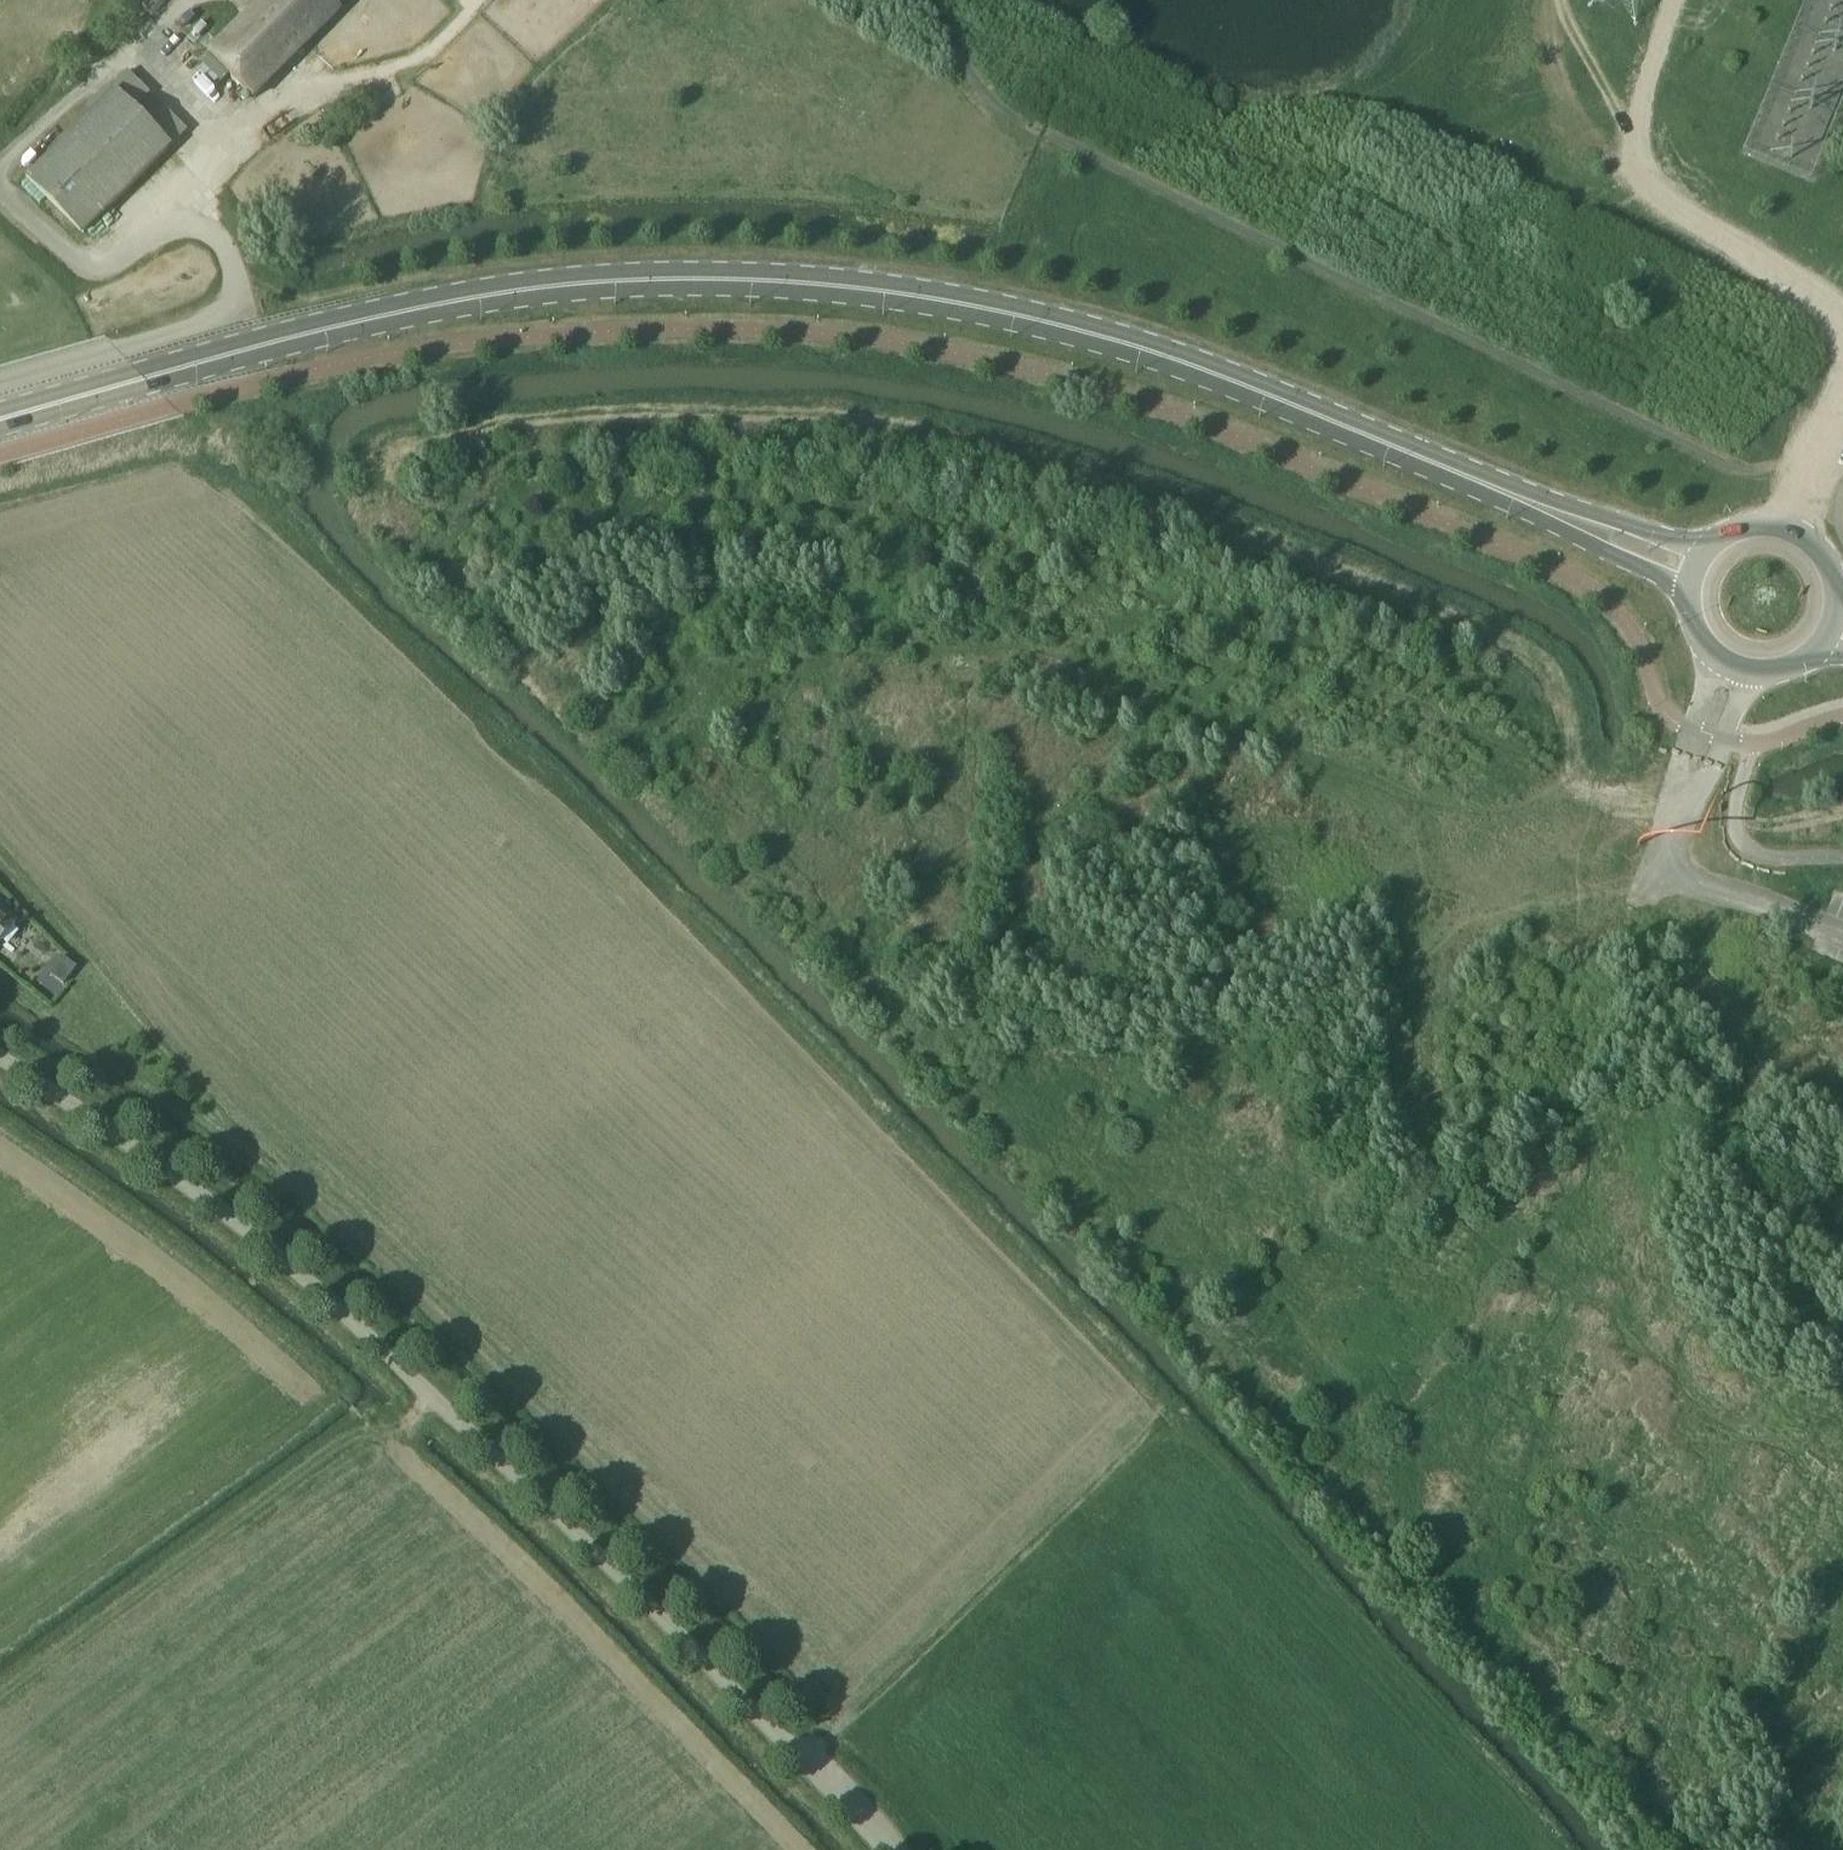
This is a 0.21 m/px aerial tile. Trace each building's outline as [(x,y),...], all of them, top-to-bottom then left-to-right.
[(259,2),(257,0),(254,0),(237,18),(239,20),(206,55),(257,104),(343,14),(338,9),(347,0),(261,0),(259,2)] [(169,151),(114,96),(29,181),(84,236),(169,151)] [(0,912),(0,947),(17,925),(0,912)] [(76,970),(63,959),(49,976),(62,986),(76,970)]
